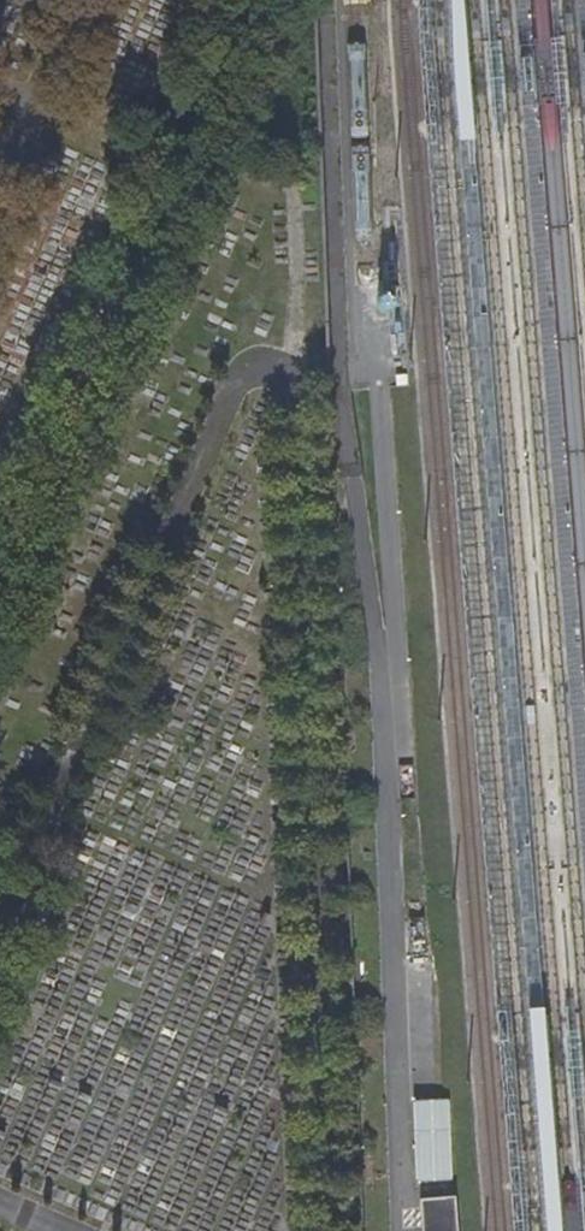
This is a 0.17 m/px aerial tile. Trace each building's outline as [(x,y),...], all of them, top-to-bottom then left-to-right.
[(454,1103),(417,1104),(418,1184),(456,1184),(454,1103)] [(420,1203),(423,1230),(461,1230),(459,1199),(420,1203)]
